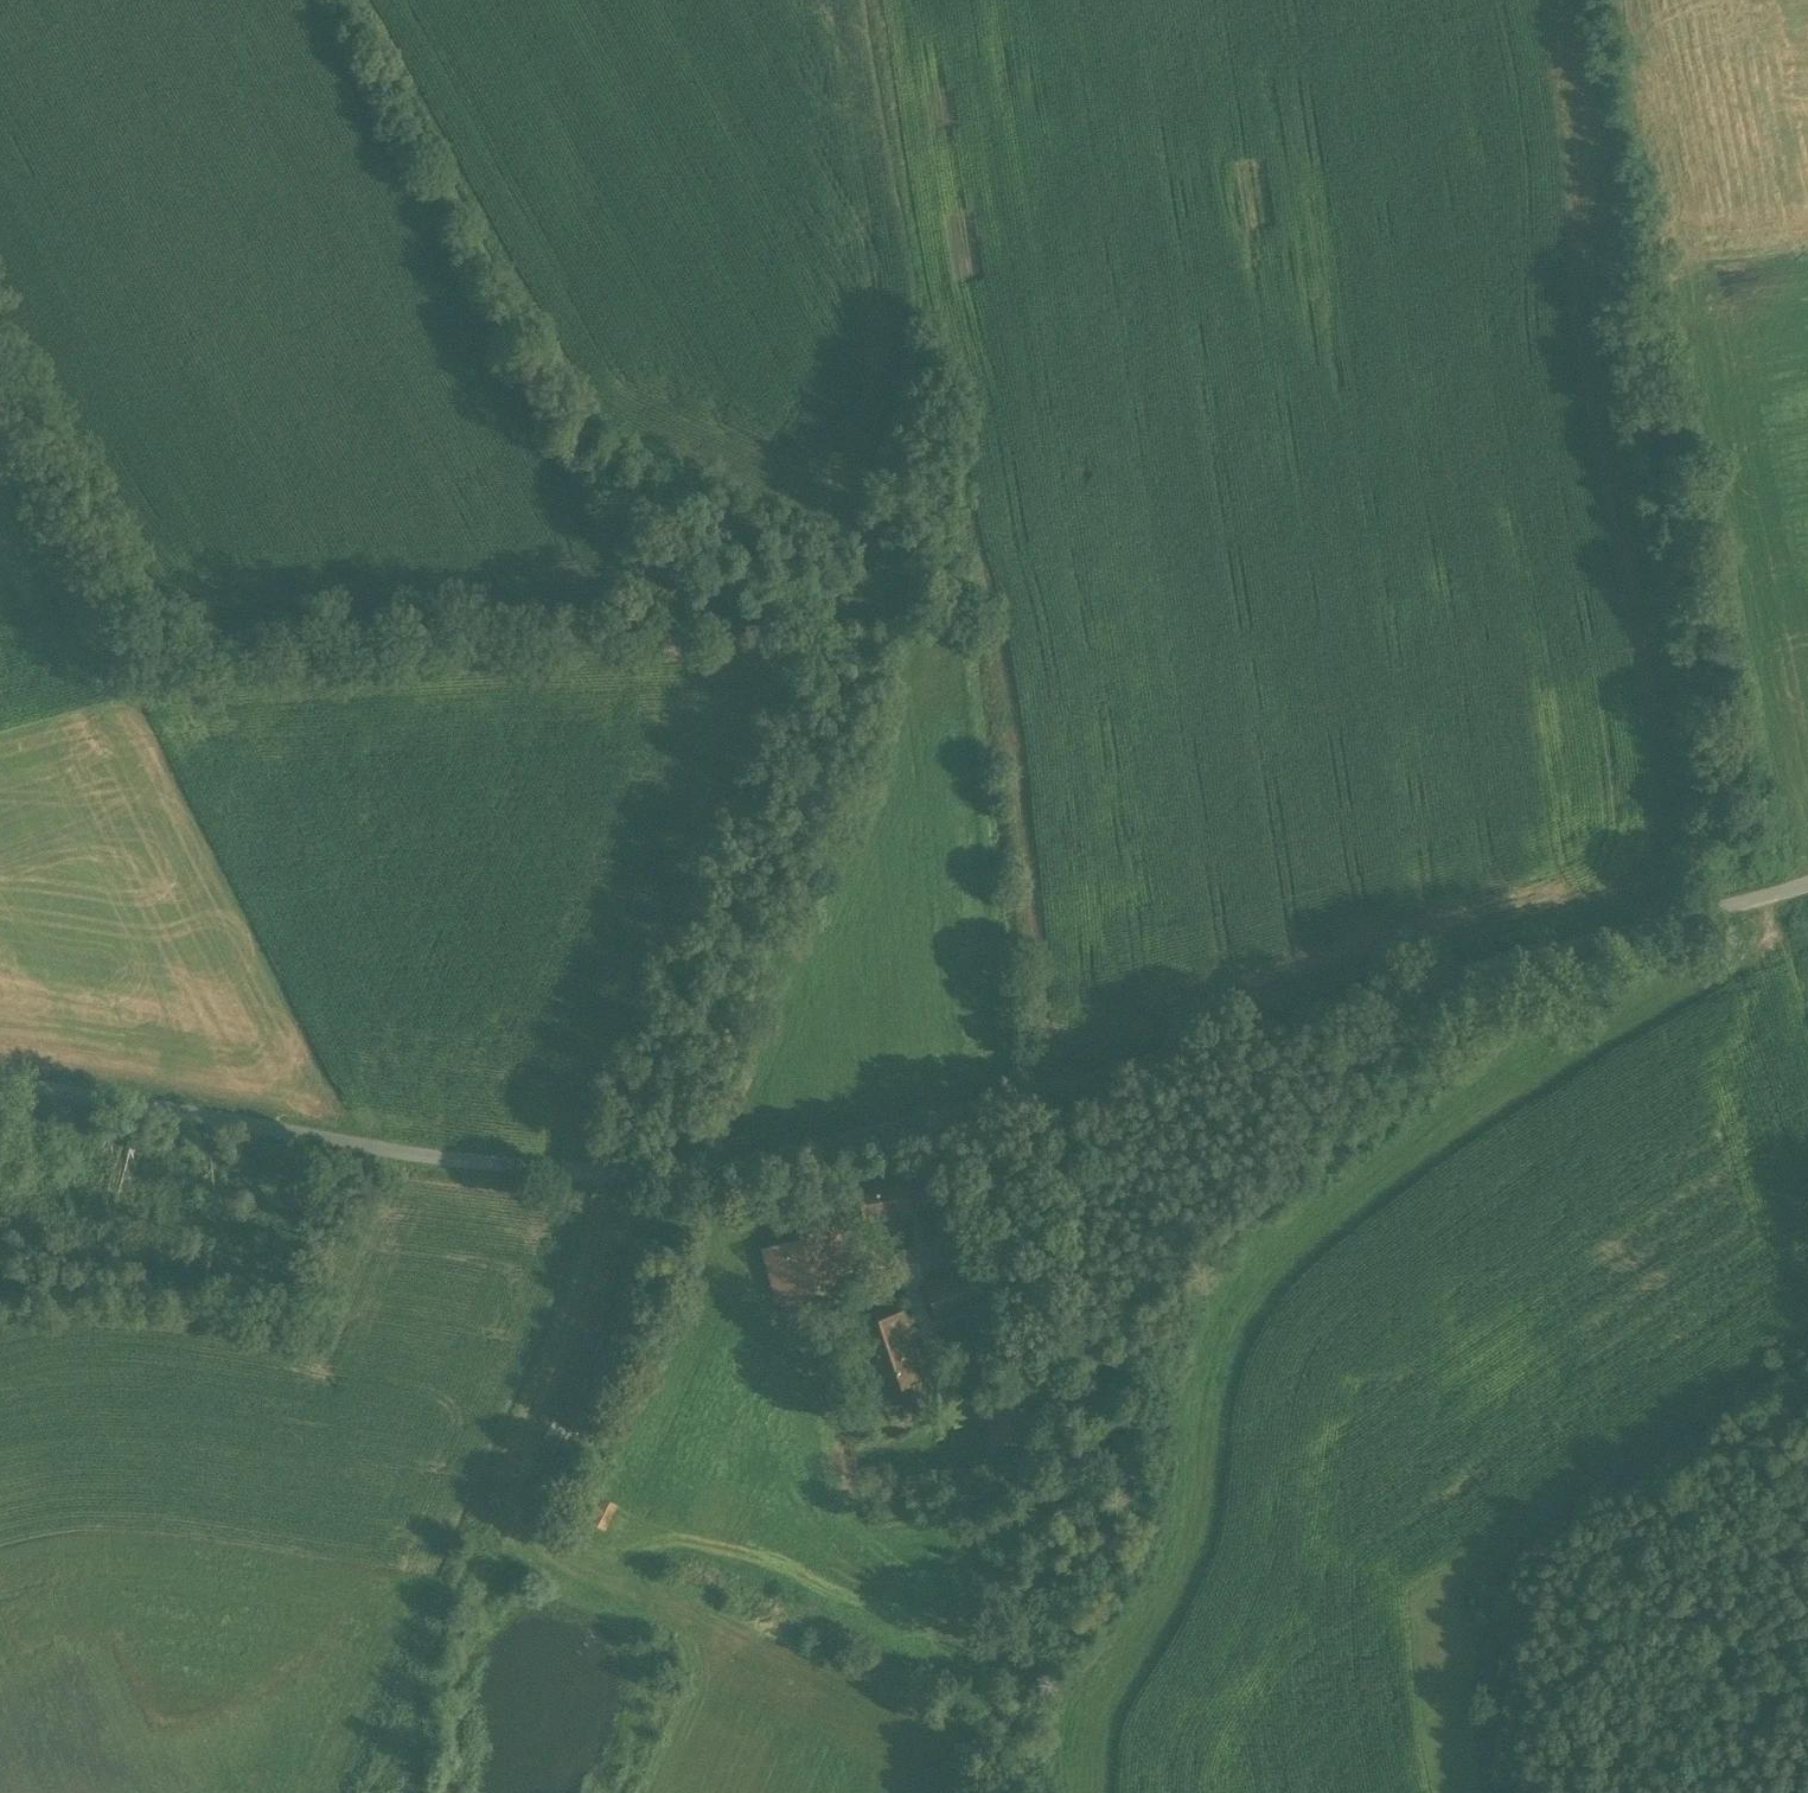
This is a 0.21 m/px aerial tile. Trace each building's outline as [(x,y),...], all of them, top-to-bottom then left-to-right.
[(906,1176),(859,1184),(864,1217),(912,1209),(906,1176)] [(983,1263),(924,1283),(939,1318),(994,1299),(983,1263)] [(903,1310),(850,1328),(873,1394),(900,1385),(908,1408),(929,1401),(922,1380),(927,1378),(903,1310)] [(589,1489),(580,1514),(608,1525),(618,1500),(589,1489)]
